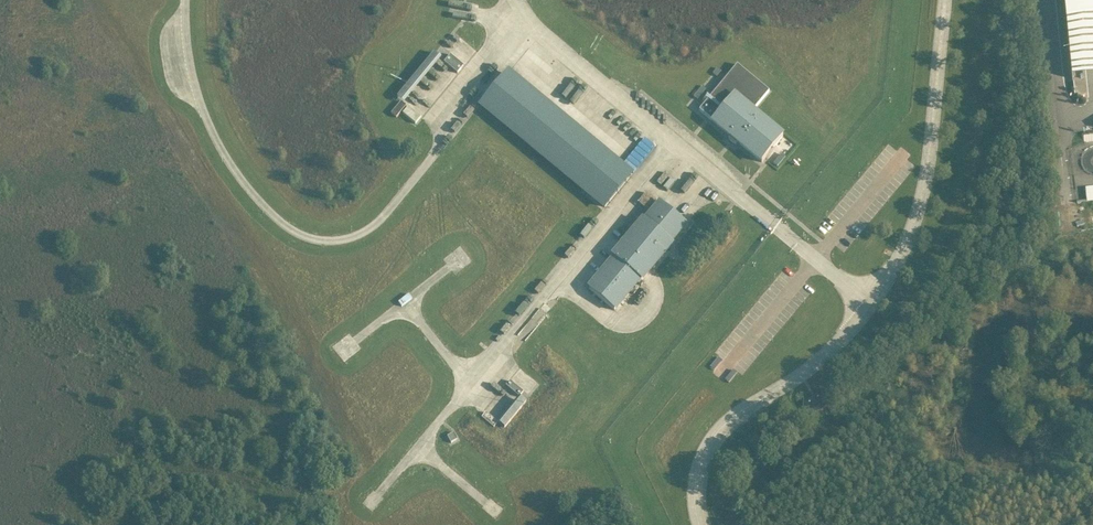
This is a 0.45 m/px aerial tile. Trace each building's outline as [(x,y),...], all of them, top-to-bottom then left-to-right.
[(1072,63),(1092,61),(1092,0),(1066,0),(1072,63)] [(450,55),(444,62),(458,74),(464,66),(450,55)] [(762,163),(765,158),(773,150),(783,137),(753,112),(754,110),(768,94),(769,92),(737,65),(734,69),(699,111),(703,113),(704,114),(704,115),(712,121),(731,136),(729,139),(736,145),(738,142),(762,163)] [(495,89),(481,105),(483,107),(583,189),(603,206),(605,208),(631,176),(620,167),(610,158),(565,120),(533,94),(523,86),(509,75),(508,73),(495,89)] [(397,118),(407,106),(401,102),(391,114),(397,118)] [(416,124),(421,118),(408,107),(403,114),(416,124)] [(646,193),(638,203),(648,211),(657,201),(646,193)] [(640,280),(641,281),(672,244),(671,242),(686,224),(682,228),(658,208),(661,204),(661,203),(646,221),(644,220),(613,258),(615,259),(589,289),(614,310),(640,280)] [(868,359),(863,363),(870,374),(876,370),(868,359)] [(510,381),(506,386),(519,397),(524,392),(510,381)] [(498,423),(486,413),(482,418),(494,428),(498,423)] [(776,420),(769,423),(775,433),(781,429),(776,420)] [(451,444),(458,440),(454,433),(448,437),(451,444)]
